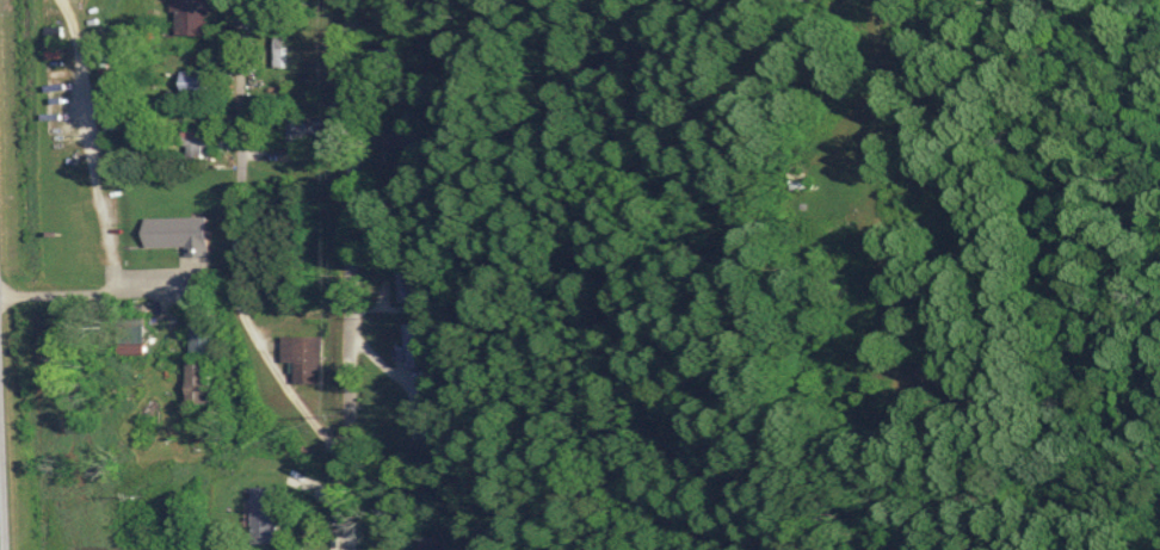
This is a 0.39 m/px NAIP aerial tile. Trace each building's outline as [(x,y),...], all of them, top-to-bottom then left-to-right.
[(188,32),(209,33),(210,0),(190,0),(188,32)] [(254,51),(265,51),(265,25),(254,25),(254,51)] [(285,68),(285,26),(273,26),(273,68),(285,68)] [(263,76),(263,57),(254,57),(254,76),(263,76)] [(213,70),(184,70),(184,94),(213,94),(213,70)] [(292,116),(292,141),(331,141),(331,116),(292,116)] [(202,139),(201,130),(187,131),(189,148),(223,145),(222,137),(202,139)] [(792,168),(792,190),(809,190),(809,168),(792,168)] [(149,217),(149,247),(210,247),(210,217),(149,217)] [(397,266),(396,303),(408,303),(409,266),(397,266)] [(195,319),(195,356),(220,355),(219,319),(195,319)] [(415,368),(415,325),(403,325),(403,368),(415,368)] [(320,336),(283,336),(283,363),(297,363),(297,384),(320,384),(320,336)] [(190,358),(190,404),(212,404),(212,358),(190,358)] [(278,544),(277,486),(253,487),(254,544),(278,544)] [(425,549),(447,549),(446,536),(424,539),(425,549)]
